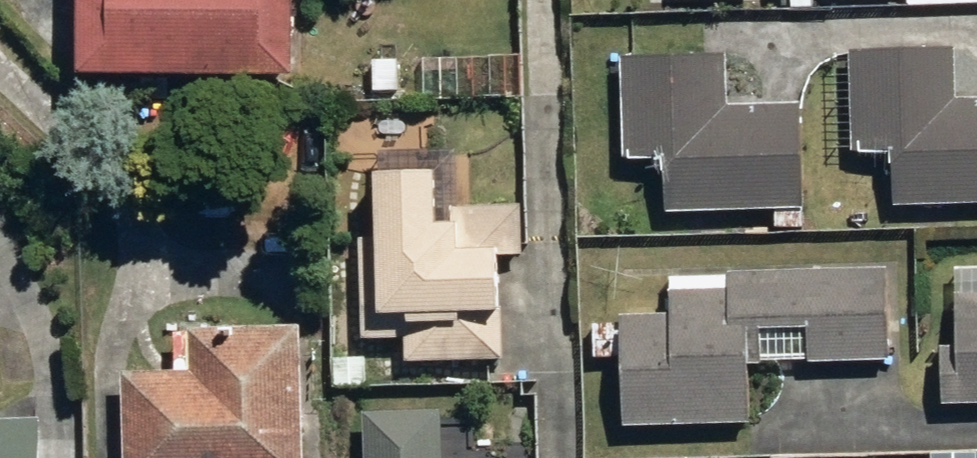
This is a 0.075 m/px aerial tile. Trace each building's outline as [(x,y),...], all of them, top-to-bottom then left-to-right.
[(86,70),(302,71),(302,0),(86,0),(86,70)] [(857,151),(896,149),(898,205),(976,203),(976,97),(962,97),(960,44),(854,48),(857,151)] [(626,56),(630,159),(668,157),(670,213),(809,210),(806,103),(735,105),(733,53),(626,56)] [(366,236),(368,338),(409,337),(410,361),(510,359),(507,253),(529,253),(528,204),(446,206),(445,167),(382,169),(384,236),(366,236)] [(894,265),(734,270),(734,274),(674,276),(675,311),(625,313),(629,426),(757,421),(755,361),(813,359),(813,362),(896,359),(894,265)] [(959,267),(962,344),(944,345),(945,403),(976,402),(976,266),(959,267)] [(129,457),(310,457),(306,324),(194,327),(195,367),(127,369),(129,457)] [(370,411),(371,457),(449,457),(447,409),(370,411)] [(0,418),(0,457),(45,457),(44,417),(0,418)]
